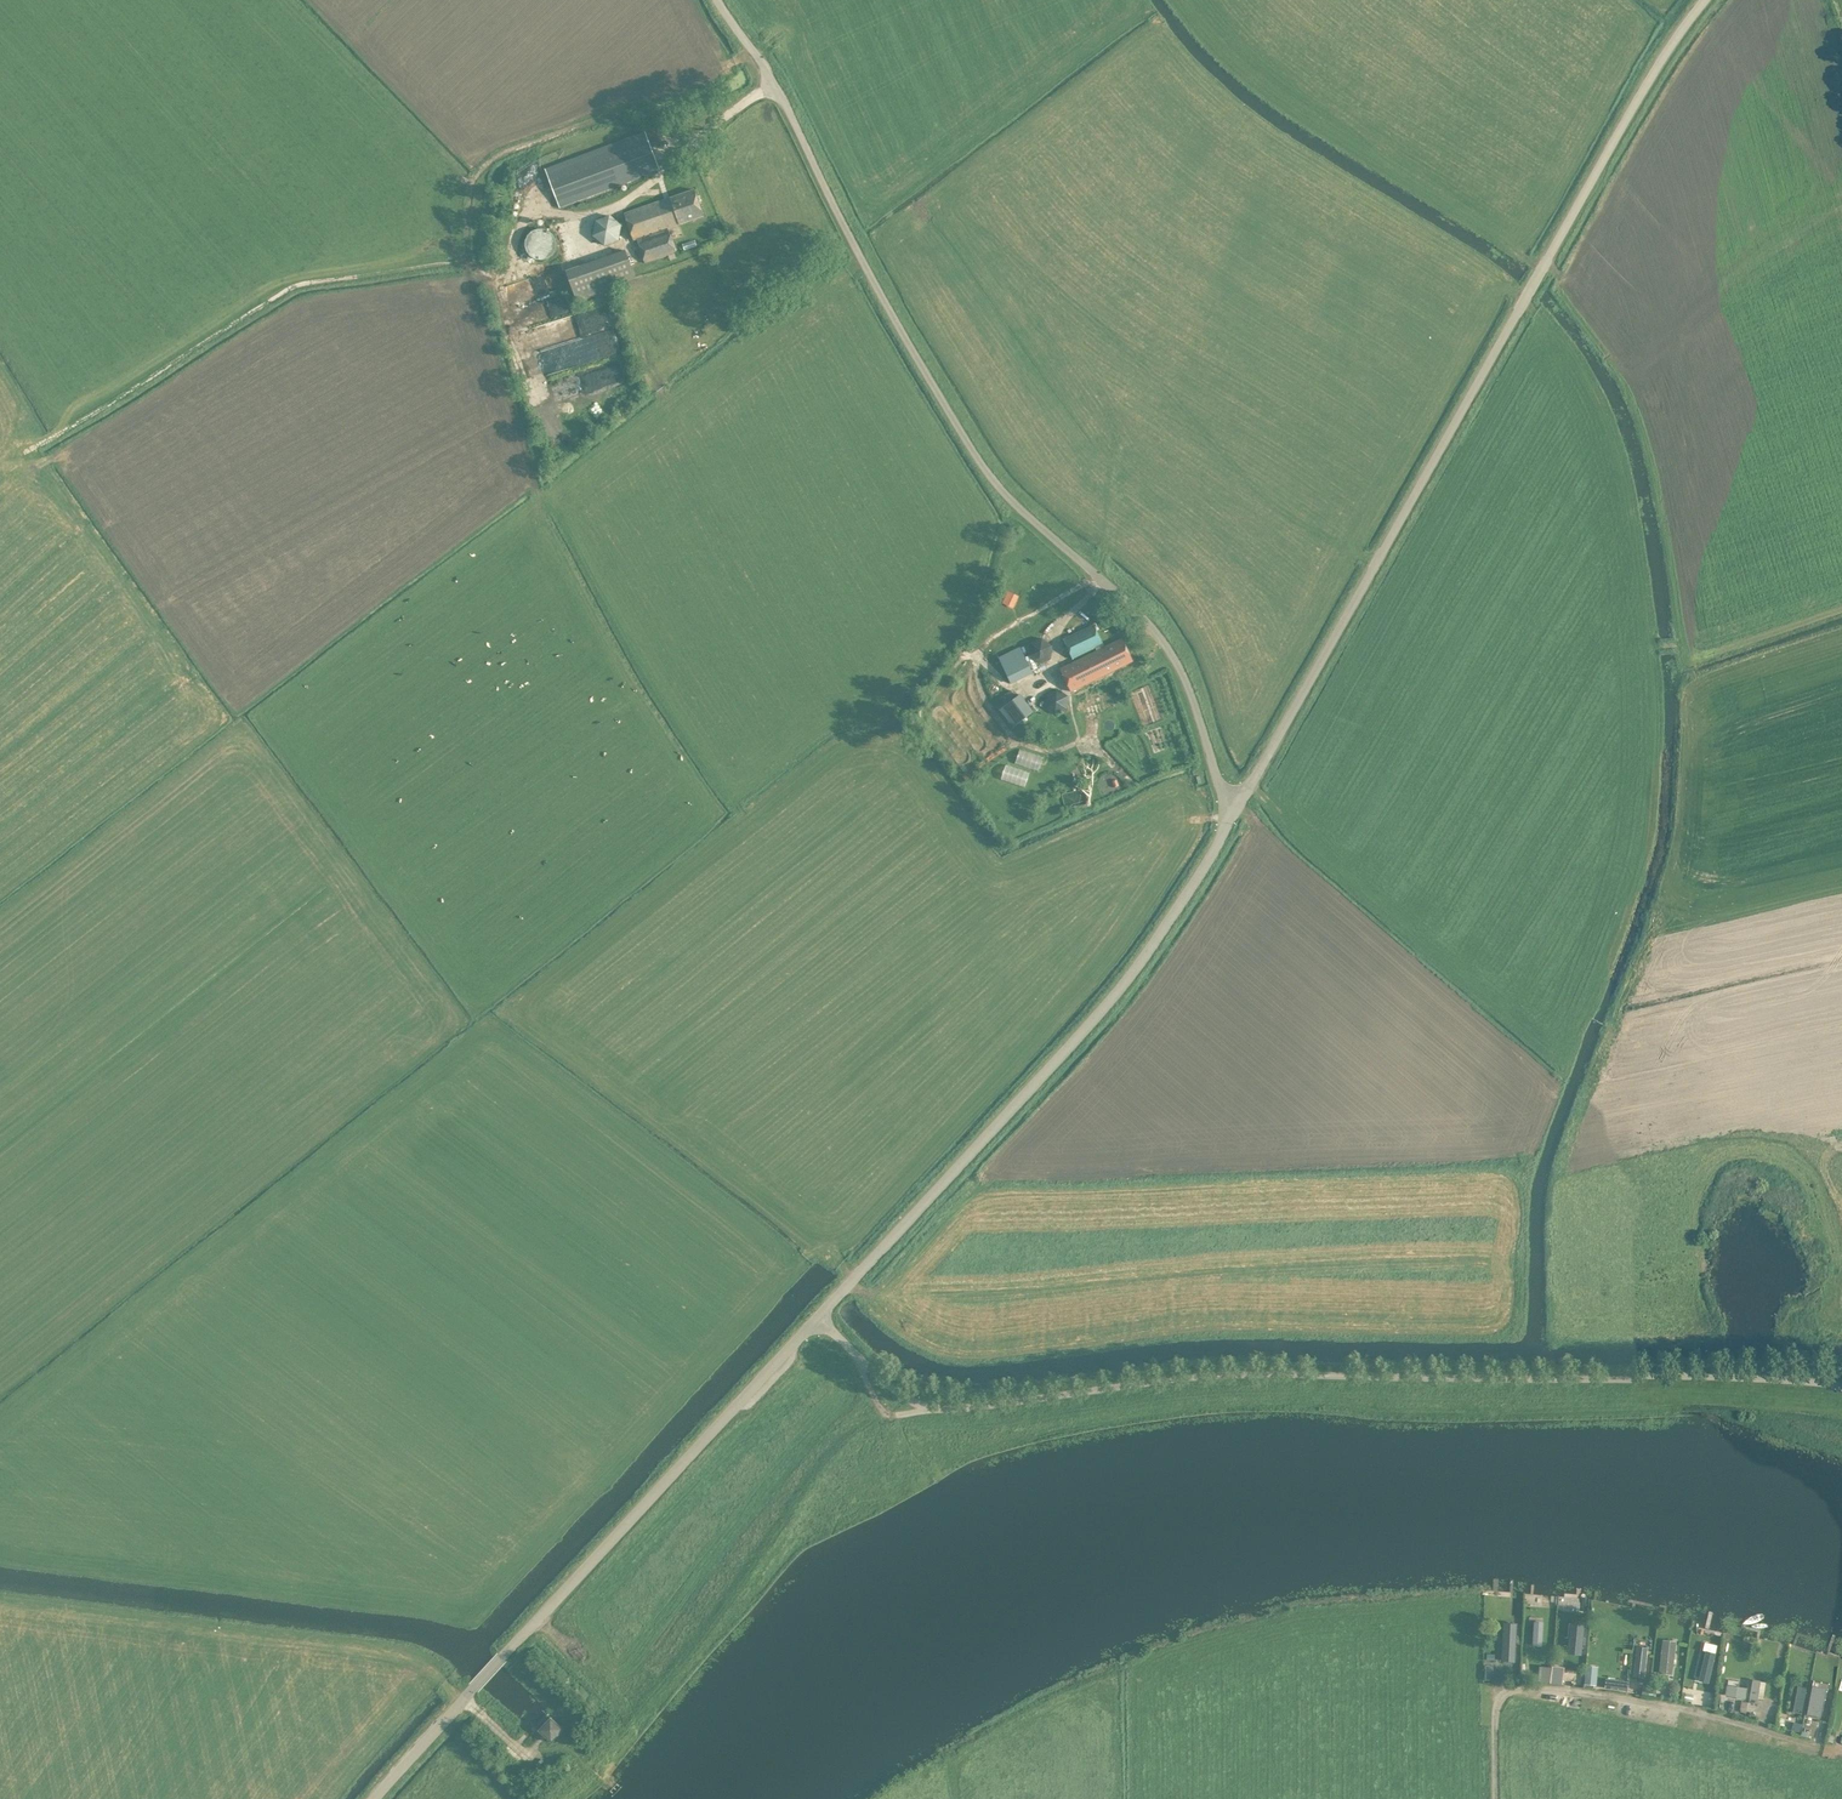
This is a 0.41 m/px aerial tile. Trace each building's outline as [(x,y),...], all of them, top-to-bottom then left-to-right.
[(644,130),(544,167),(557,204),(658,166),(644,130)] [(675,249),(667,225),(702,213),(693,187),(623,211),(633,238),(636,236),(644,260),(675,249)] [(586,224),(602,240),(621,221),(605,205),(586,224)] [(550,249),(544,223),(523,228),(528,254),(550,249)] [(634,275),(632,270),(624,247),(565,268),(575,296),(634,275)] [(543,278),(554,279),(554,270),(544,269),(543,278)] [(529,291),(527,281),(504,285),(506,296),(529,291)] [(554,298),(517,314),(522,325),(558,308),(554,298)] [(557,392),(600,383),(596,366),(553,376),(557,392)] [(1016,593),(1005,588),(1000,599),(1011,604),(1016,593)] [(1094,645),(1095,648),(1059,666),(1070,688),(1132,658),(1121,635),(1103,644),(1092,621),(1061,636),(1071,656),(1094,645)] [(1041,634),(1028,639),(1027,653),(1038,660),(1050,656),(1051,642),(1041,634)] [(1009,680),(1031,669),(1020,645),(997,656),(1009,680)] [(1056,685),(1043,690),(1043,704),(1054,711),(1066,706),(1067,692),(1056,685)] [(1018,691),(998,707),(1012,724),(1032,709),(1018,691)] [(1038,768),(1042,753),(1018,746),(1014,761),(1038,768)] [(1024,784),(1029,769),(1005,761),(1000,776),(1024,784)] [(1534,1619),(1533,1625),(1528,1625),(1527,1638),(1539,1639),(1541,1620),(1534,1619)] [(1513,1657),(1515,1621),(1503,1620),(1501,1657),(1513,1657)] [(1582,1621),(1573,1620),(1570,1650),(1580,1651),(1582,1621)] [(1633,1672),(1642,1674),(1646,1644),(1636,1643),(1633,1672)] [(1671,1670),(1672,1658),(1670,1658),(1671,1644),(1662,1643),(1659,1669),(1671,1670)] [(1714,1649),(1705,1647),(1698,1677),(1708,1679),(1714,1649)] [(1595,1682),(1597,1663),(1585,1662),(1583,1681),(1595,1682)] [(1751,1677),(1748,1698),(1756,1700),(1759,1678),(1751,1677)] [(1726,1682),(1725,1691),(1744,1694),(1745,1685),(1726,1682)] [(1797,1683),(1792,1708),(1800,1710),(1805,1685),(1797,1683)] [(1819,1713),(1824,1687),(1811,1684),(1806,1710),(1819,1713)] [(1693,1691),(1682,1689),(1680,1696),(1692,1698),(1693,1691)] [(537,1727),(550,1739),(562,1726),(549,1714),(537,1727)] [(1791,1726),(1798,1727),(1800,1721),(1793,1719),(1791,1726)]
